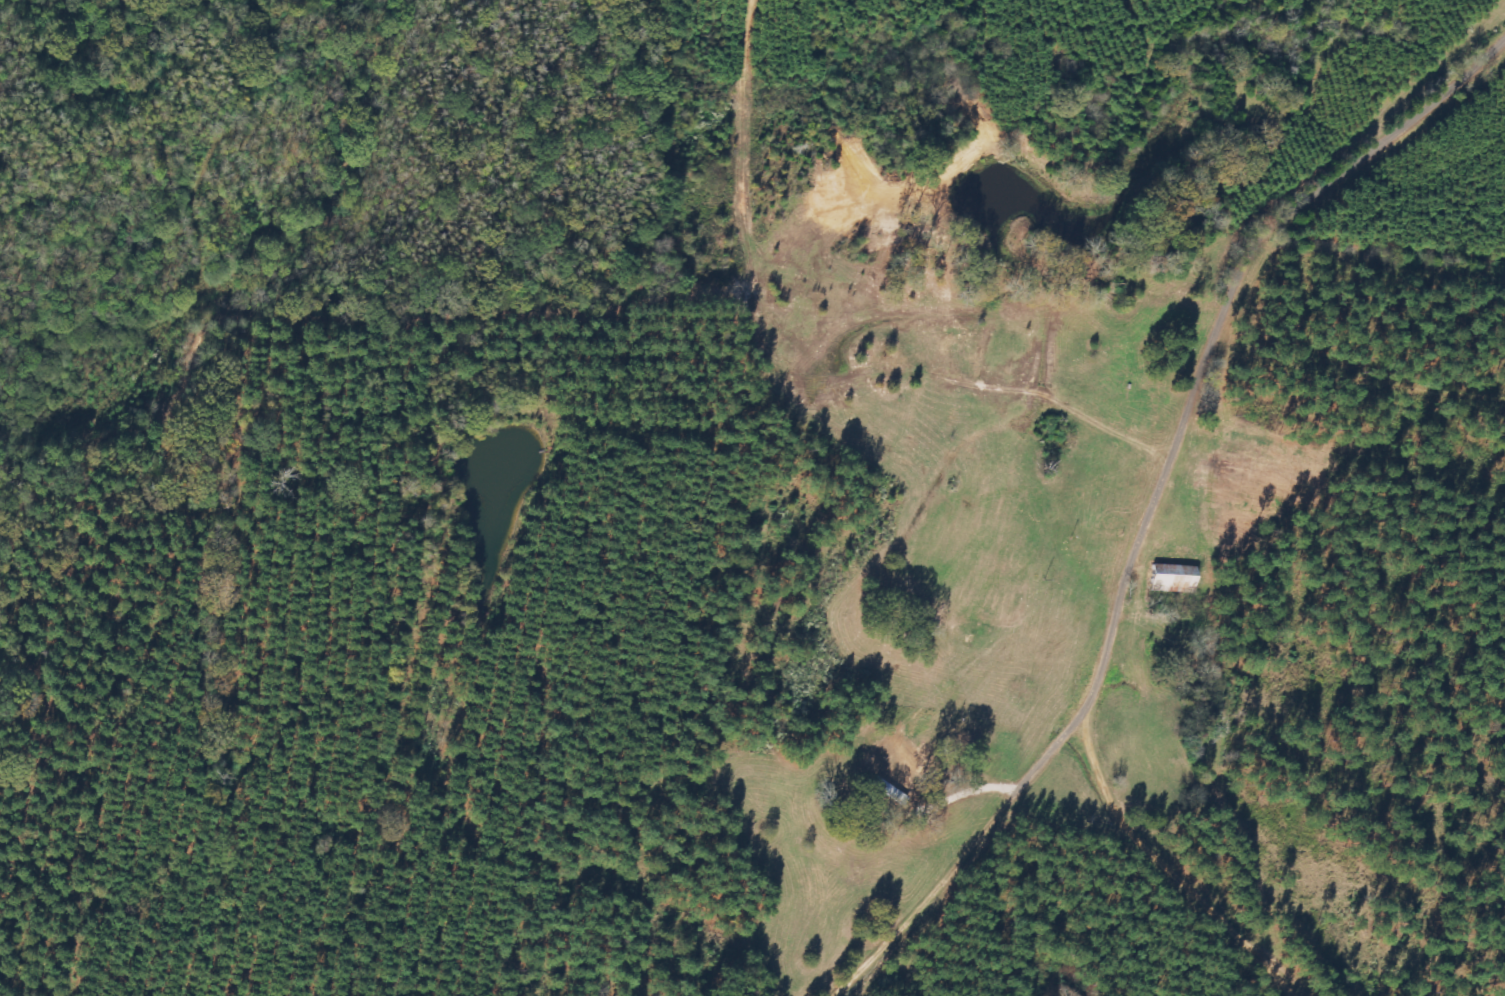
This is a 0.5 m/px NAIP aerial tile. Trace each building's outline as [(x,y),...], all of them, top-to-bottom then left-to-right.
[(1153,591),(1193,593),(1194,568),(1177,567),(1176,575),(1154,573),(1153,591)]
